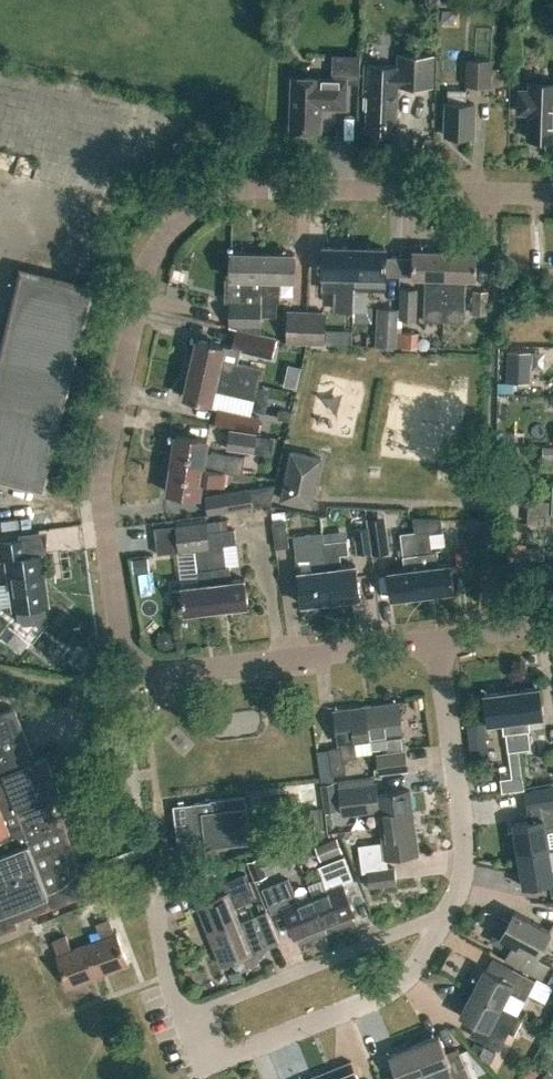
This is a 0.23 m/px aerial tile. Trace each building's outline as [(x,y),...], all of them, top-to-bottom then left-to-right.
[(289,128),(318,130),(319,105),(343,106),(344,80),(357,80),(358,51),(330,51),(329,77),(291,75),(289,128)] [(365,132),(395,133),(397,85),(433,86),(435,55),(399,53),(398,66),(364,64),(362,109),(366,109),(365,132)] [(492,58),(465,57),(464,85),(491,86),(492,58)] [(529,81),(528,90),(519,89),(518,111),(528,112),(527,138),(552,139),(552,82),(529,81)] [(444,135),(473,136),(474,103),(466,102),(466,89),(447,88),(447,102),(445,102),(444,135)] [(423,320),(444,320),(446,250),(429,249),(429,246),(427,244),(415,244),(413,246),(412,275),(425,275),(423,320)] [(337,311),(352,311),(352,310),(353,310),(354,247),(322,246),(322,288),(338,288),(337,311)] [(354,247),(353,310),(366,311),(367,289),(385,289),(386,248),(354,247)] [(444,320),(463,321),(465,277),(475,277),(476,251),(446,250),(444,320)] [(260,314),(262,314),(262,310),(263,252),(231,251),(230,277),(242,277),(243,303),(231,303),(230,325),(237,323),(236,327),(260,332),(260,314)] [(263,252),(262,310),(276,310),(276,287),(281,287),(281,278),(293,279),(294,252),(263,252)] [(46,491),(95,285),(19,266),(0,345),(0,480),(46,491)] [(399,319),(416,319),(417,288),(399,287),(399,319)] [(472,311),(487,311),(488,287),(473,287),(472,311)] [(397,309),(376,307),(373,344),(414,347),(415,333),(395,332),(397,309)] [(286,342),(305,343),(306,310),(287,309),(286,342)] [(306,310),(305,343),(325,344),(325,310),(306,310)] [(339,326),(339,341),(359,341),(359,326),(339,326)] [(260,332),(236,327),(231,348),(271,357),(276,336),(260,332)] [(195,338),(188,366),(256,382),(259,366),(218,357),(221,344),(195,338)] [(507,351),(507,381),(530,382),(530,351),(507,351)] [(182,395),(208,401),(211,388),(252,397),(256,382),(188,366),(182,395)] [(213,423),(256,432),(257,432),(260,416),(217,407),(213,423)] [(226,448),(253,452),(256,432),(229,428),(226,448)] [(176,434),(172,463),(225,470),(242,473),(245,455),(212,450),(211,453),(205,453),(207,438),(176,434)] [(552,463),(552,444),(544,444),(543,463),(552,463)] [(322,455),(290,449),(279,499),(311,507),(322,455)] [(168,491),(199,495),(201,480),(223,483),(225,470),(172,463),(168,491)] [(275,484),(204,496),(207,515),(270,504),(275,484)] [(375,516),(367,518),(367,526),(368,525),(372,551),(371,551),(371,553),(389,551),(386,527),(377,528),(375,516)] [(423,593),(414,516),(412,516),(414,530),(399,532),(404,568),(387,571),(391,597),(423,593)] [(414,516),(423,593),(453,589),(450,562),(438,564),(436,550),(431,551),(429,532),(442,530),(440,517),(414,516)] [(272,521),(275,548),(289,546),(285,519),(272,521)] [(217,608),(208,531),(207,521),(176,524),(179,550),(195,548),(199,583),(183,585),(183,589),(173,590),(175,605),(185,604),(185,611),(217,608)] [(353,527),(357,552),(371,551),(372,551),(368,525),(367,526),(353,527)] [(208,531),(217,608),(249,604),(245,577),(232,579),(230,565),(227,565),(224,544),(237,542),(235,528),(208,531)] [(293,573),(298,608),(328,604),(319,533),(292,536),(295,559),(311,557),(312,571),(293,573)] [(324,541),(331,599),(359,596),(355,564),(341,566),(340,553),(348,552),(347,538),(324,541)] [(0,542),(0,559),(6,559),(12,609),(17,608),(18,617),(25,623),(40,621),(45,614),(44,605),(48,604),(42,555),(26,557),(24,539),(0,542)] [(141,559),(133,560),(134,571),(142,570),(141,559)] [(77,664),(88,671),(95,661),(84,653),(77,664)] [(511,690),(519,749),(530,748),(527,730),(529,730),(528,718),(541,716),(538,687),(511,690)] [(500,778),(502,791),(524,789),(519,749),(511,690),(485,693),(488,722),(501,721),(503,733),(505,732),(511,777),(500,778)] [(366,705),(370,739),(381,737),(383,751),(376,752),(378,773),(408,769),(405,748),(403,748),(401,735),(402,735),(398,701),(366,705)] [(328,747),(331,775),(346,773),(344,758),(357,757),(355,741),(370,739),(366,705),(334,709),(338,743),(340,743),(340,746),(328,747)] [(50,797),(60,793),(46,756),(35,761),(14,707),(0,713),(0,932),(18,925),(16,920),(51,906),(51,907),(87,893),(50,797)] [(486,722),(468,724),(470,737),(487,735),(486,722)] [(335,781),(322,783),(325,807),(339,806),(335,781)] [(376,811),(378,826),(413,821),(409,789),(377,793),(376,781),(337,786),(341,816),(376,811)] [(524,792),(528,810),(552,806),(552,787),(524,792)] [(174,805),(173,805),(178,849),(179,849),(205,846),(250,841),(245,795),(210,799),(210,800),(192,802),(192,803),(174,805)] [(513,823),(518,854),(549,849),(552,848),(552,806),(528,810),(529,820),(513,823)] [(324,827),(322,808),(312,809),(314,828),(324,827)] [(367,872),(369,886),(396,883),(393,866),(388,867),(386,857),(418,853),(413,821),(378,826),(380,841),(358,844),(361,873),(367,872)] [(316,847),(322,861),(344,852),(338,838),(316,847)] [(518,854),(523,885),(549,881),(551,895),(552,895),(552,869),(552,870),(549,849),(518,854)] [(313,893),(326,925),(354,913),(343,884),(354,880),(344,855),(317,865),(327,888),(313,893)] [(269,874),(264,862),(252,866),(257,879),(269,874)] [(196,904),(209,934),(240,922),(234,906),(256,898),(245,872),(222,882),(226,892),(196,904)] [(283,908),(295,937),(326,925),(313,893),(298,900),(288,877),(262,887),(271,912),(283,908)] [(541,976),(548,961),(537,955),(544,941),(552,947),(552,922),(549,929),(514,911),(508,921),(502,917),(490,939),(509,950),(505,957),(541,976)] [(209,934),(221,964),(239,956),(252,966),(268,946),(267,945),(279,940),(267,912),(252,919),(256,931),(245,935),(240,922),(209,934)] [(472,991),(501,1006),(509,991),(524,999),(535,979),(513,968),(507,979),(484,967),(472,991)] [(514,1033),(522,1017),(501,1006),(472,991),(459,1014),(482,1026),(477,1037),(499,1049),(508,1030),(514,1033)] [(426,1075),(440,1069),(444,1078),(464,1078),(469,1077),(457,1047),(445,1052),(438,1034),(414,1044),(426,1075)] [(385,1078),(427,1078),(426,1075),(414,1044),(389,1054),(396,1072),(384,1076),(385,1078)] [(486,1045),(480,1056),(491,1062),(497,1052),(486,1045)] [(327,1071),(330,1078),(358,1078),(351,1061),(327,1071)] [(327,1071),(307,1078),(330,1078),(327,1071)]
